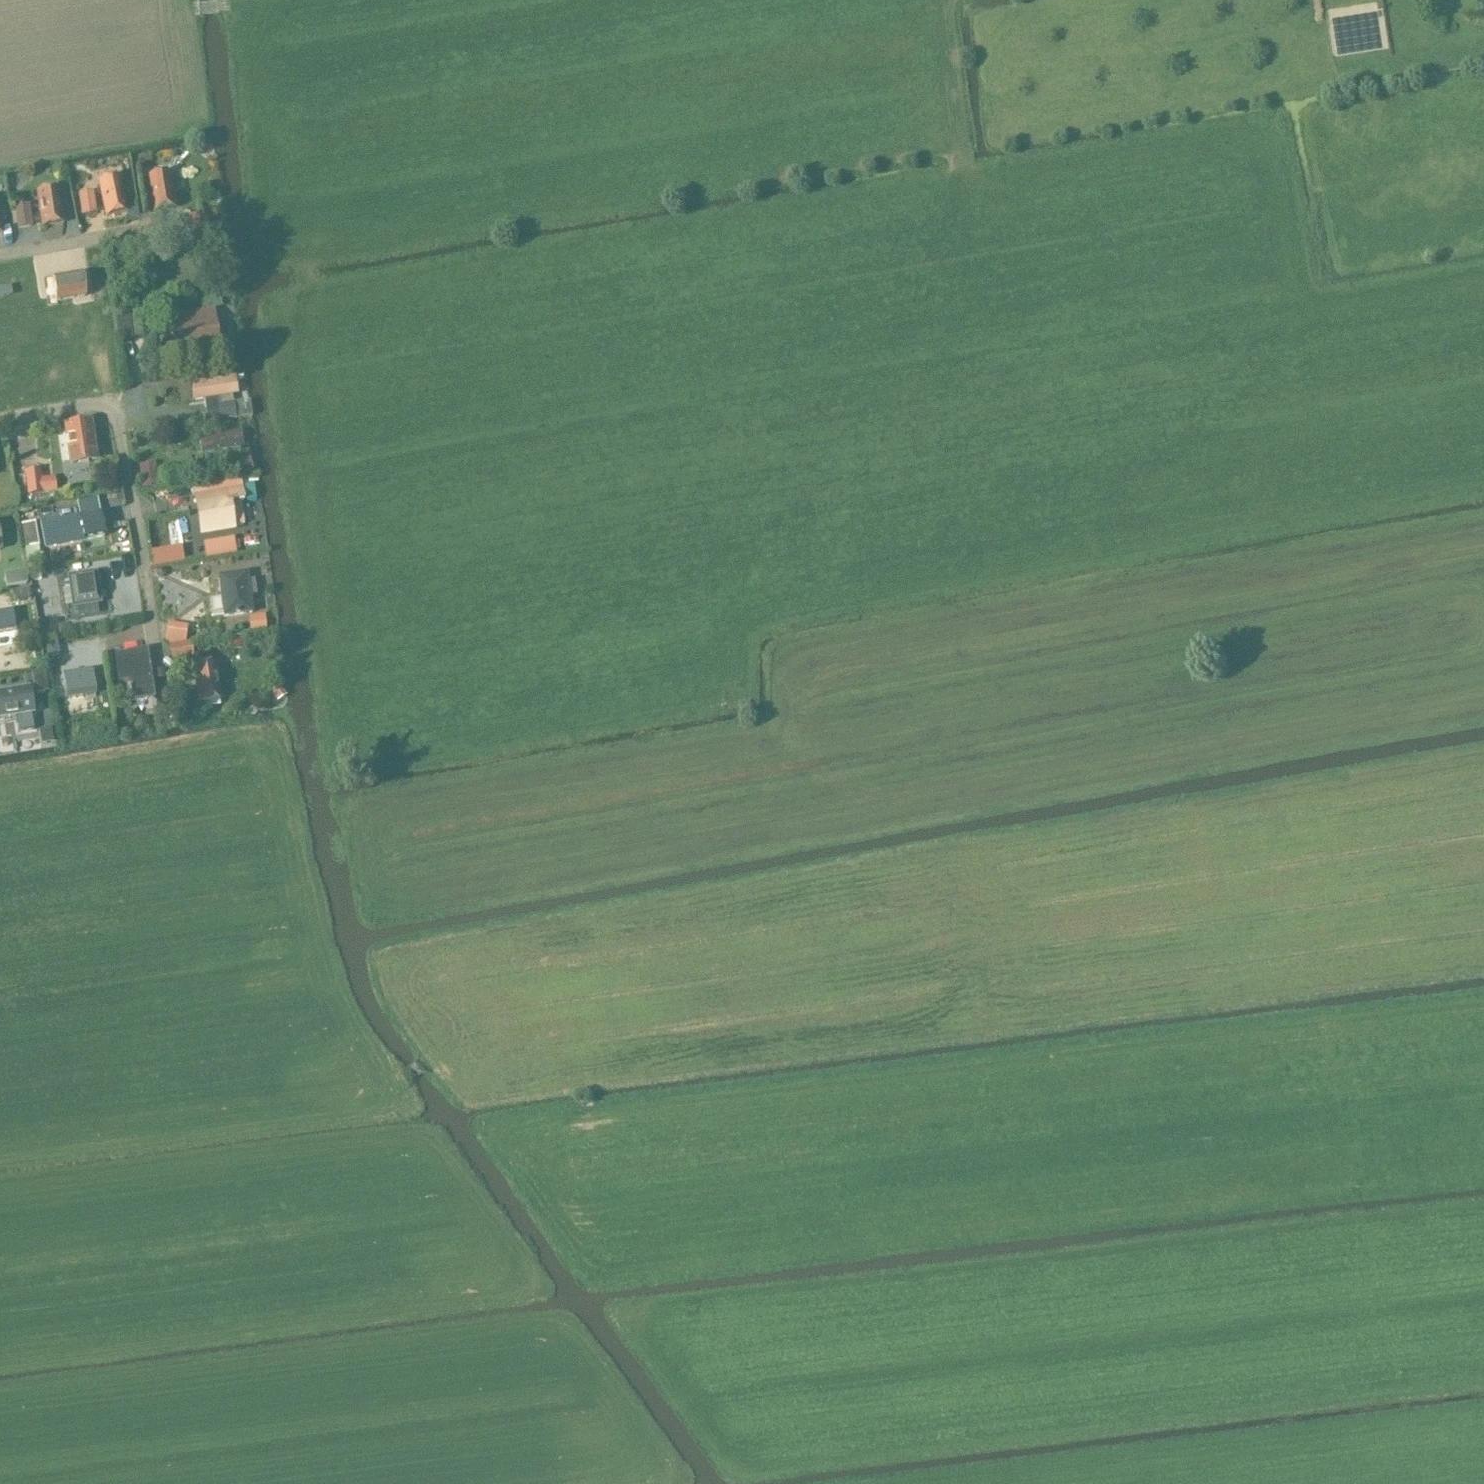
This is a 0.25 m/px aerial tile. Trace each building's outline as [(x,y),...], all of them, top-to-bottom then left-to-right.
[(155,212),(176,209),(170,175),(149,179),(155,212)] [(106,217),(127,212),(120,179),(100,183),(106,217)] [(43,227),(64,224),(59,191),(38,194),(43,227)] [(83,216),(95,214),(92,194),(80,196),(83,216)] [(19,229),(32,227),(28,207),(16,209),(19,229)] [(122,259),(117,257),(113,260),(112,264),(114,269),(119,270),(123,267),(124,263),(122,259)] [(57,303),(87,298),(84,277),(54,281),(57,303)] [(139,312),(128,313),(131,339),(143,337),(139,312)] [(212,314),(172,319),(177,359),(217,353),(212,314)] [(242,365),(230,367),(232,380),(234,380),(244,379),(244,378),(242,365)] [(231,381),(191,387),(193,402),(204,400),(208,422),(237,417),(233,395),(236,394),(234,380),(232,380),(231,381)] [(73,463),(93,460),(87,426),(68,429),(73,463)] [(201,454),(242,449),(240,434),(199,440),(201,454)] [(233,470),(246,468),(244,458),(232,460),(233,470)] [(155,465),(137,467),(141,489),(159,486),(155,465)] [(28,496),(55,493),(54,479),(41,481),(40,470),(25,472),(28,496)] [(214,486),(195,489),(198,505),(202,531),(232,526),(244,525),(240,501),(243,501),(240,482),(214,486)] [(78,522),(43,528),(46,548),(82,541),(104,537),(101,518),(78,522)] [(35,525),(23,527),(26,549),(38,547),(35,525)] [(233,542),(203,548),(205,559),(235,553),(233,542)] [(152,569),(185,563),(182,547),(149,553),(152,569)] [(26,572),(4,576),(6,589),(28,585),(26,572)] [(245,574),(218,578),(223,618),(251,614),(248,597),(256,596),(254,581),(246,582),(245,574)] [(93,575),(68,578),(72,606),(98,602),(93,575)] [(16,603),(31,601),(30,589),(14,591),(16,603)] [(60,589),(45,591),(48,611),(63,609),(60,589)] [(17,632),(13,613),(0,616),(0,636),(17,632)] [(263,618),(249,620),(250,632),(265,630),(263,618)] [(166,638),(165,644),(169,646),(184,644),(185,641),(186,628),(168,626),(166,638)] [(241,639),(229,641),(231,652),(243,651),(241,639)] [(47,645),(49,658),(59,656),(57,644),(47,645)] [(173,660),(192,657),(190,645),(171,647),(173,660)] [(146,652),(115,657),(119,683),(131,681),(132,691),(134,702),(154,698),(152,687),(152,686),(146,652)] [(192,668),(198,703),(221,700),(215,664),(192,668)] [(96,695),(92,671),(63,675),(67,699),(96,695)] [(155,672),(156,679),(164,678),(163,671),(155,672)] [(44,672),(31,674),(34,695),(47,693),(44,672)] [(280,687),(272,692),(277,701),(285,696),(280,687)] [(0,695),(0,721),(16,718),(18,733),(33,731),(31,716),(34,715),(31,690),(0,695)]
